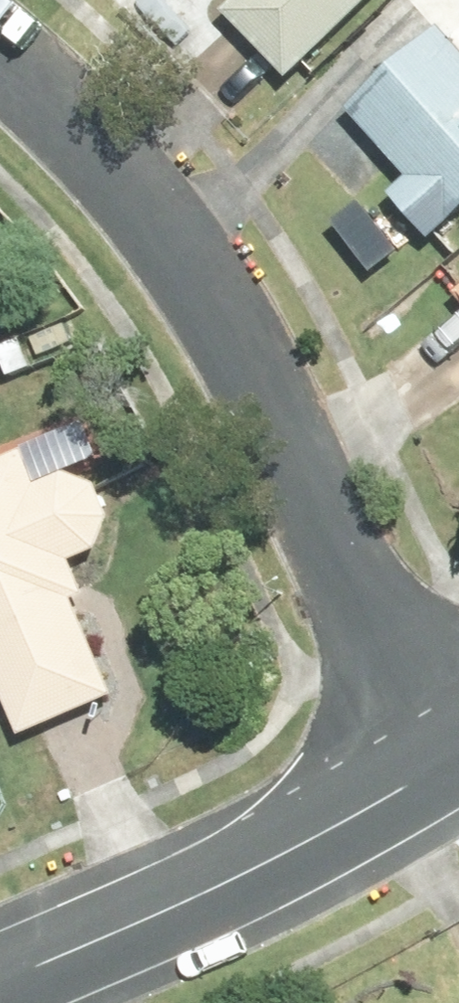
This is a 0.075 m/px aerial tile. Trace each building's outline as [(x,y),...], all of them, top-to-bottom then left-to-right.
[(212,26),(284,100),(387,0),(239,0),(212,26)] [(345,124),(409,190),(386,212),(435,262),(458,238),(458,65),(433,38),(345,124)] [(451,304),(458,313),(458,297),(451,304)] [(0,468),(0,710),(15,748),(128,704),(76,573),(112,559),(66,442),(0,468)]
